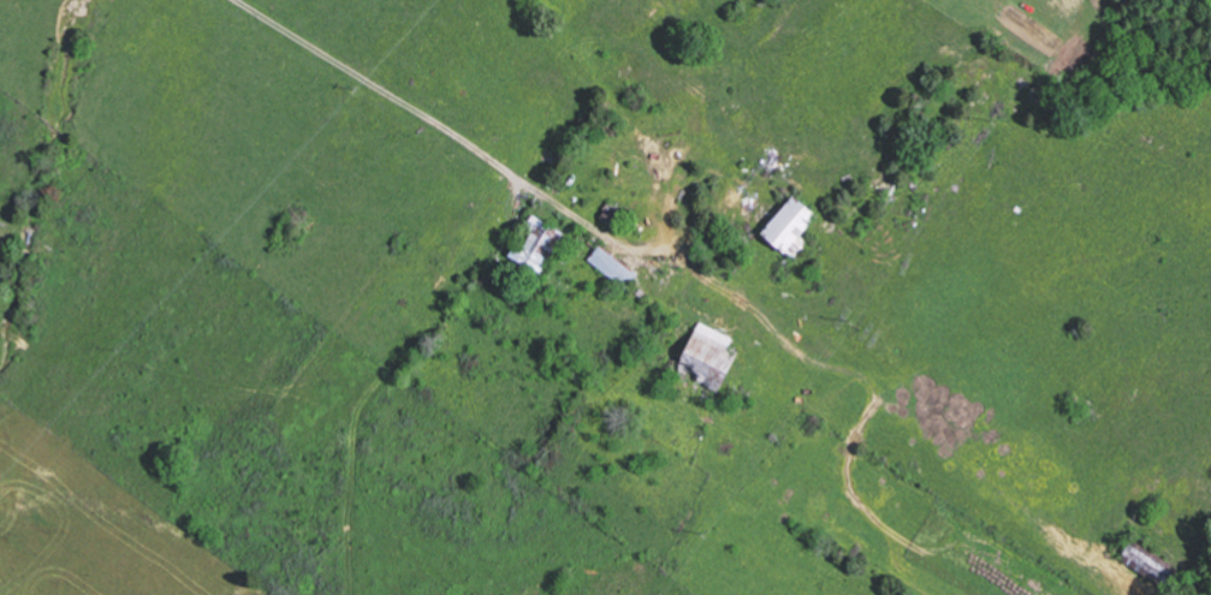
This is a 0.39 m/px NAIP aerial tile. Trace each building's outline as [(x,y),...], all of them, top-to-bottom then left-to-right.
[(797,260),(811,243),(805,238),(822,216),(798,196),(767,235),(797,260)] [(513,256),(544,274),(568,234),(537,216),(530,228),(537,232),(528,247),(521,244),(513,256)] [(592,260),(617,282),(621,277),(632,286),(640,276),(604,246),(592,260)] [(743,353),(732,349),(737,337),(702,324),(685,369),(705,376),(702,383),(728,393),(743,353)] [(1168,588),(1179,570),(1135,542),(1123,560),(1168,588)]
